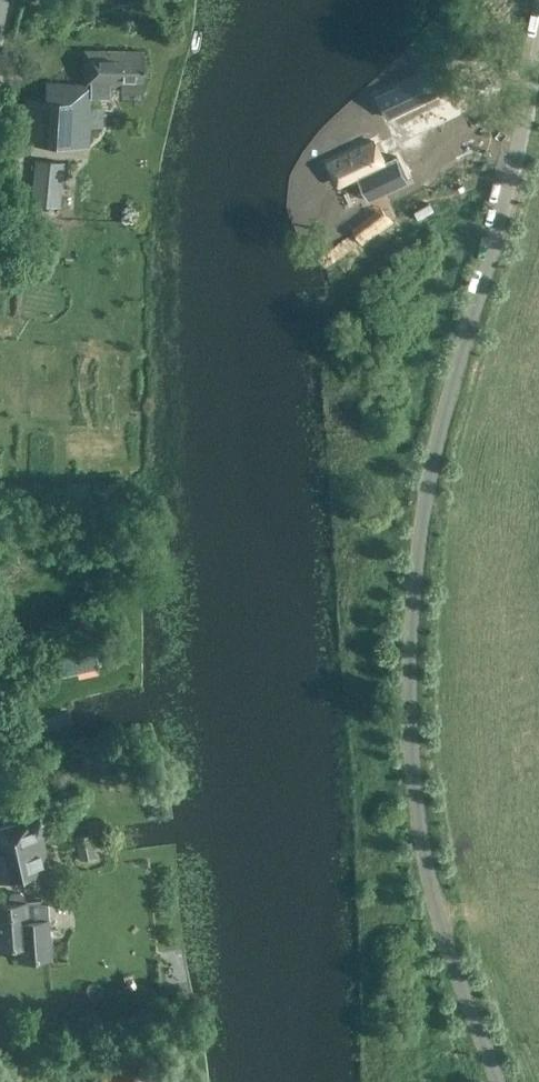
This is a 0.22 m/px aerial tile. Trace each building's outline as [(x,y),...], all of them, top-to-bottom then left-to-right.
[(103,85),(120,86),(120,92),(142,92),(142,80),(143,80),(143,51),(84,50),(83,82),(45,81),(45,98),(25,97),(24,142),(90,143),(90,93),(103,93),(103,85)] [(444,87),(432,66),(375,95),(386,117),(444,87)] [(355,178),(370,171),(375,182),(399,171),(393,157),(384,161),(374,141),(328,163),(337,182),(354,175),(355,178)] [(30,204),(59,207),(64,162),(34,159),(30,204)] [(13,210),(15,194),(2,192),(0,192),(0,209),(13,210)] [(13,210),(0,209),(0,215),(12,217),(13,210)] [(48,209),(35,209),(33,222),(47,223),(48,209)] [(349,227),(355,236),(378,217),(372,209),(349,227)] [(58,668),(91,658),(86,642),(53,651),(58,668)] [(73,677),(95,674),(93,660),(71,663),(73,677)] [(5,792),(18,789),(16,780),(2,783),(5,792)] [(50,867),(40,825),(38,817),(0,825),(0,878),(50,867)] [(107,837),(104,820),(85,823),(87,835),(74,837),(78,860),(95,857),(92,840),(107,837)] [(26,919),(25,900),(22,900),(21,895),(18,886),(10,887),(8,896),(8,901),(0,902),(0,945),(16,944),(17,959),(49,956),(46,918),(26,919)]
